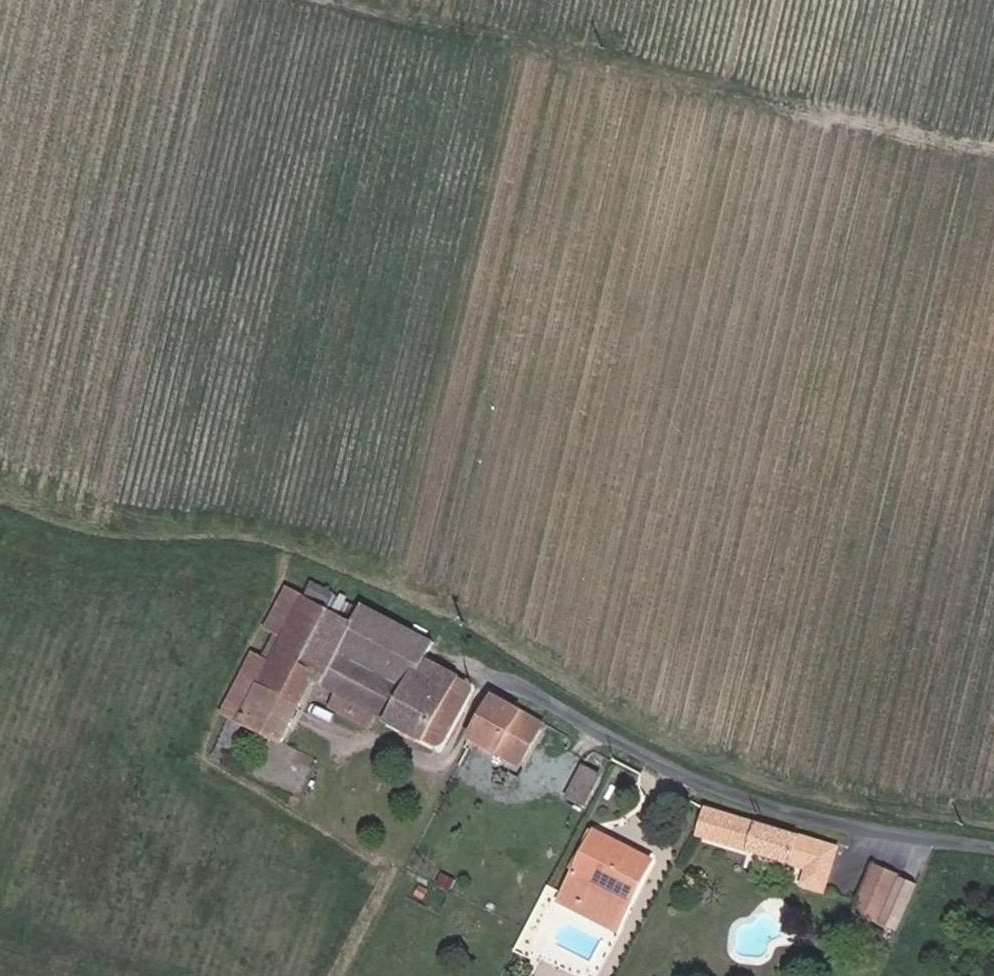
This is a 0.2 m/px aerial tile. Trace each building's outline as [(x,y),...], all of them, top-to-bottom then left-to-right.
[(272,613),(242,669),(285,693),(407,757),(438,700),(387,674),(396,654),(325,618),(313,637),(272,613)] [(285,693),(242,669),(215,720),(260,743),(285,693)] [(512,732),(460,704),(437,749),(487,776),(512,732)] [(260,743),(215,720),(205,739),(250,763),(260,743)] [(561,819),(576,790),(558,780),(543,809),(561,819)] [(798,883),(808,837),(683,809),(675,844),(786,865),(784,882),(798,883)] [(600,939),(630,877),(574,850),(544,912),(600,939)] [(861,870),(839,863),(822,916),(845,922),(861,870)] [(859,916),(905,927),(918,873),(871,863),(859,916)]
